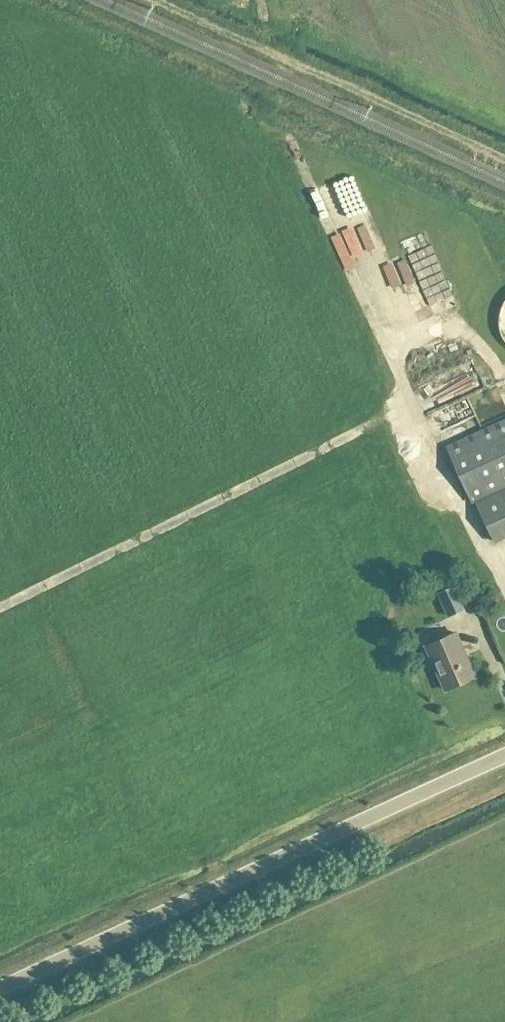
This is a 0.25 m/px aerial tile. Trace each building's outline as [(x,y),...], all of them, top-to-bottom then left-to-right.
[(423,260),(384,270),(396,317),(435,306),(423,260)] [(447,447),(472,503),(475,501),(494,541),(504,536),(504,420),(447,447)] [(454,584),(436,592),(447,617),(465,609),(454,584)] [(445,689),(474,676),(455,632),(425,645),(445,689)]
